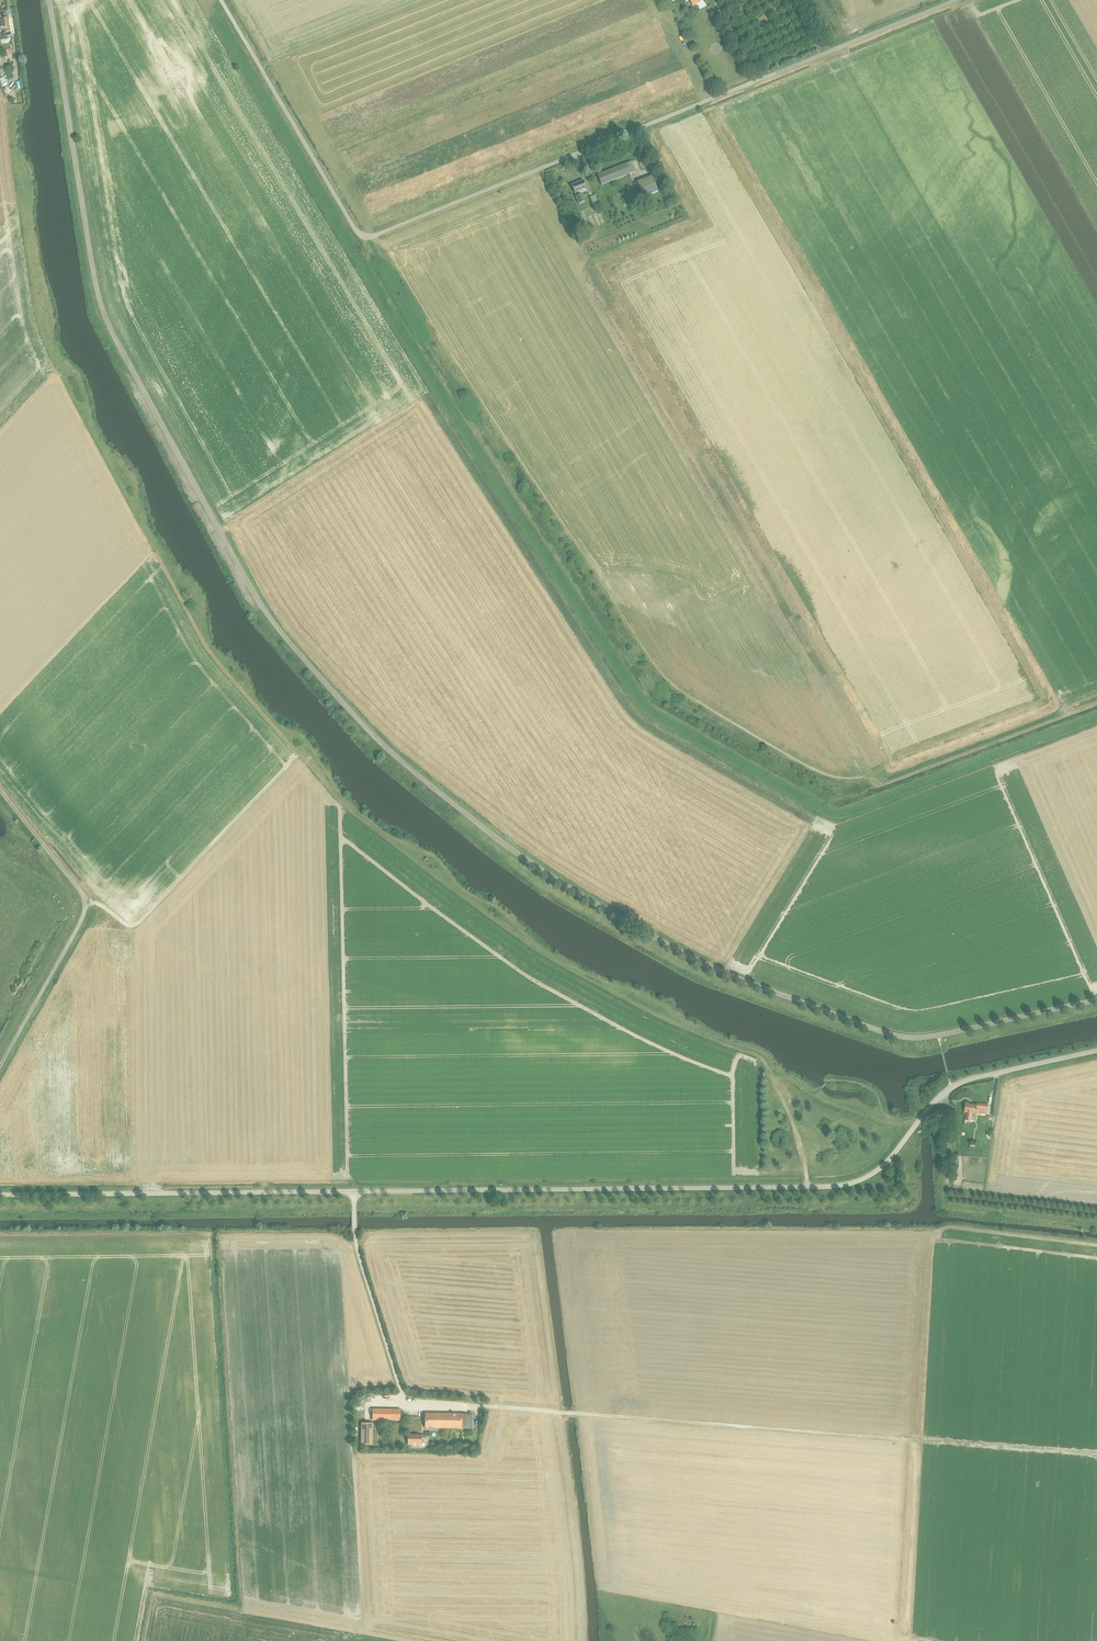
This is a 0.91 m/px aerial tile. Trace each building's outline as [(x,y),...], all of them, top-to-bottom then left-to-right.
[(0,29),(8,29),(7,19),(1,20),(0,18),(0,29)] [(631,161),(598,174),(597,175),(601,185),(635,172),(631,161)] [(643,197),(658,192),(652,176),(637,182),(643,197)] [(586,189),(583,181),(571,185),(574,193),(575,193),(576,196),(576,197),(579,204),(585,202),(582,194),(580,195),(579,192),(586,189)] [(987,1110),(988,1105),(977,1103),(977,1106),(966,1104),(965,1112),(966,1112),(965,1120),(971,1121),(972,1113),(974,1113),(974,1109),(976,1109),(976,1112),(980,1112),(980,1109),(987,1110)] [(400,1421),(400,1410),(373,1409),(372,1420),(400,1421)] [(461,1429),(462,1414),(425,1414),(425,1428),(461,1429)] [(372,1423),(361,1423),(361,1445),(372,1445),(372,1423)] [(425,1444),(425,1435),(408,1435),(407,1445),(421,1445),(421,1443),(425,1444)]
